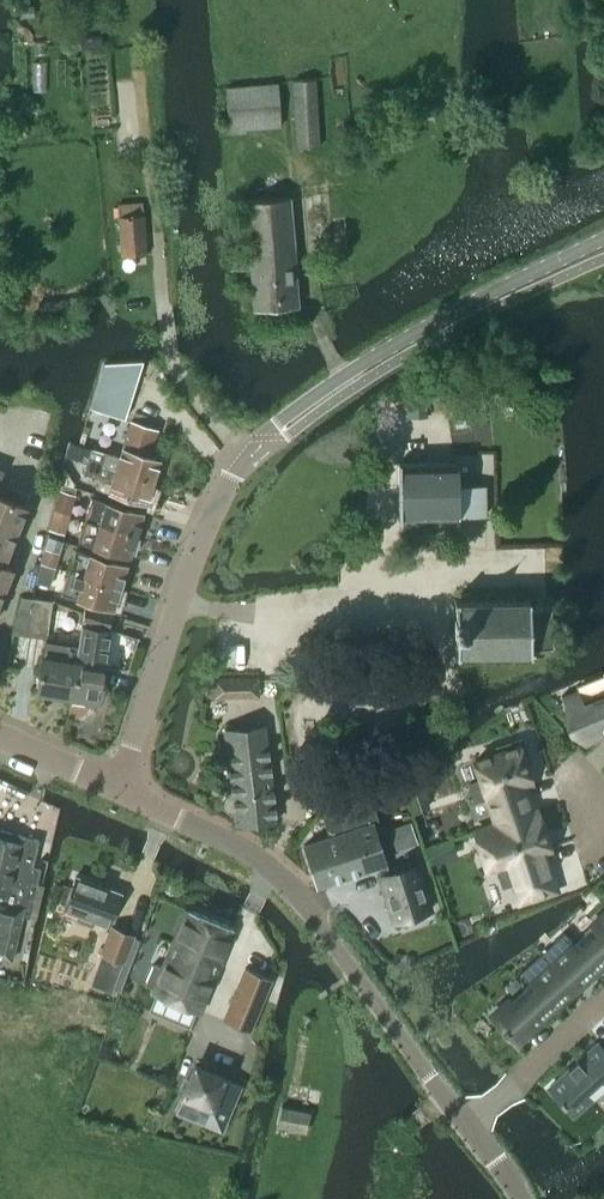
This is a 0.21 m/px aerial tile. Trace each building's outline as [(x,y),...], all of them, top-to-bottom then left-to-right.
[(297,148),(319,146),(315,80),(293,81),(297,148)] [(229,133),(244,132),(243,128),(280,126),(277,84),(226,89),(229,133)] [(299,304),(290,197),(244,201),(249,251),(229,252),(230,272),(250,270),(253,308),(299,304)] [(121,255),(145,253),(142,214),(117,216),(121,255)] [(123,419),(141,362),(103,363),(89,409),(123,419)] [(105,452),(101,467),(152,483),(159,460),(148,457),(156,429),(129,421),(119,456),(105,452)] [(92,448),(85,473),(99,477),(96,488),(108,492),(108,491),(146,503),(152,483),(101,467),(105,452),(92,448)] [(456,487),(456,462),(398,463),(399,518),(457,517),(457,515),(485,515),(485,487),(456,487)] [(7,487),(6,491),(0,489),(0,597),(12,569),(2,565),(31,496),(7,487)] [(59,491),(54,509),(70,514),(76,495),(59,491)] [(92,498),(85,519),(136,534),(143,513),(106,502),(92,498)] [(64,535),(70,514),(54,509),(48,530),(64,535)] [(130,555),(136,534),(85,519),(78,540),(130,555)] [(55,566),(59,552),(44,548),(40,562),(55,566)] [(120,586),(126,565),(75,550),(69,570),(120,586)] [(50,587),(55,566),(40,562),(35,582),(50,587)] [(113,609),(120,586),(69,570),(62,593),(113,609)] [(47,634),(52,601),(32,598),(27,631),(47,634)] [(529,605),(529,598),(454,599),(455,655),(530,653),(530,652),(535,652),(535,646),(550,646),(549,604),(529,605)] [(71,697),(71,699),(84,701),(84,699),(100,701),(105,665),(104,665),(106,650),(103,650),(106,628),(107,629),(112,614),(85,606),(79,646),(78,646),(76,662),(80,662),(78,677),(74,677),(71,697)] [(45,641),(37,692),(71,697),(74,677),(78,677),(80,662),(76,662),(78,646),(45,641)] [(207,678),(208,697),(223,697),(223,678),(207,678)] [(418,703),(434,690),(425,678),(409,690),(418,703)] [(561,696),(567,710),(572,708),(581,732),(589,729),(593,738),(603,733),(603,694),(602,695),(601,693),(590,698),(590,700),(582,703),(577,689),(561,696)] [(234,813),(236,823),(236,824),(275,821),(264,726),(225,730),(232,793),(228,794),(224,797),(221,801),(221,805),(222,809),(226,812),(230,814),(234,813)] [(530,781),(526,770),(525,765),(529,764),(521,739),(496,747),(498,753),(475,761),(481,780),(468,784),(474,801),(487,797),(495,824),(531,812),(522,786),(527,784),(529,783),(531,783),(530,781)] [(417,781),(406,784),(410,795),(421,792),(417,781)] [(305,844),(318,886),(322,885),(374,868),(377,867),(395,921),(430,910),(415,864),(387,874),(384,864),(385,864),(372,823),(379,821),(371,797),(333,809),(327,811),(321,813),(329,836),(305,844)] [(541,850),(548,848),(536,811),(531,813),(496,824),(474,831),(481,850),(489,847),(502,887),(513,883),(519,902),(532,897),(532,898),(556,891),(550,871),(548,871),(541,850)] [(25,899),(33,901),(40,869),(32,867),(39,840),(20,835),(20,834),(0,829),(0,893),(25,899)] [(437,848),(426,852),(429,863),(440,859),(437,848)] [(108,925),(120,893),(75,876),(63,908),(108,925)] [(11,959),(21,916),(29,918),(33,901),(25,899),(0,893),(0,957),(11,959)] [(154,989),(153,992),(198,1011),(233,928),(188,909),(163,968),(153,963),(144,985),(154,989)] [(561,935),(541,952),(575,989),(603,963),(603,914),(572,943),(564,933),(563,932),(561,935)] [(112,926),(91,983),(111,990),(132,934),(112,926)] [(517,1042),(575,989),(541,953),(519,973),(528,983),(492,1015),(517,1042)] [(249,1031),(271,978),(245,967),(223,1020),(249,1031)] [(549,1087),(573,1114),(603,1086),(603,1052),(597,1044),(577,1061),(576,1060),(567,1068),(568,1070),(549,1087)] [(195,1066),(176,1110),(203,1122),(211,1105),(228,1112),(239,1084),(195,1066)] [(305,1132),(309,1113),(281,1106),(277,1125),(305,1132)]
